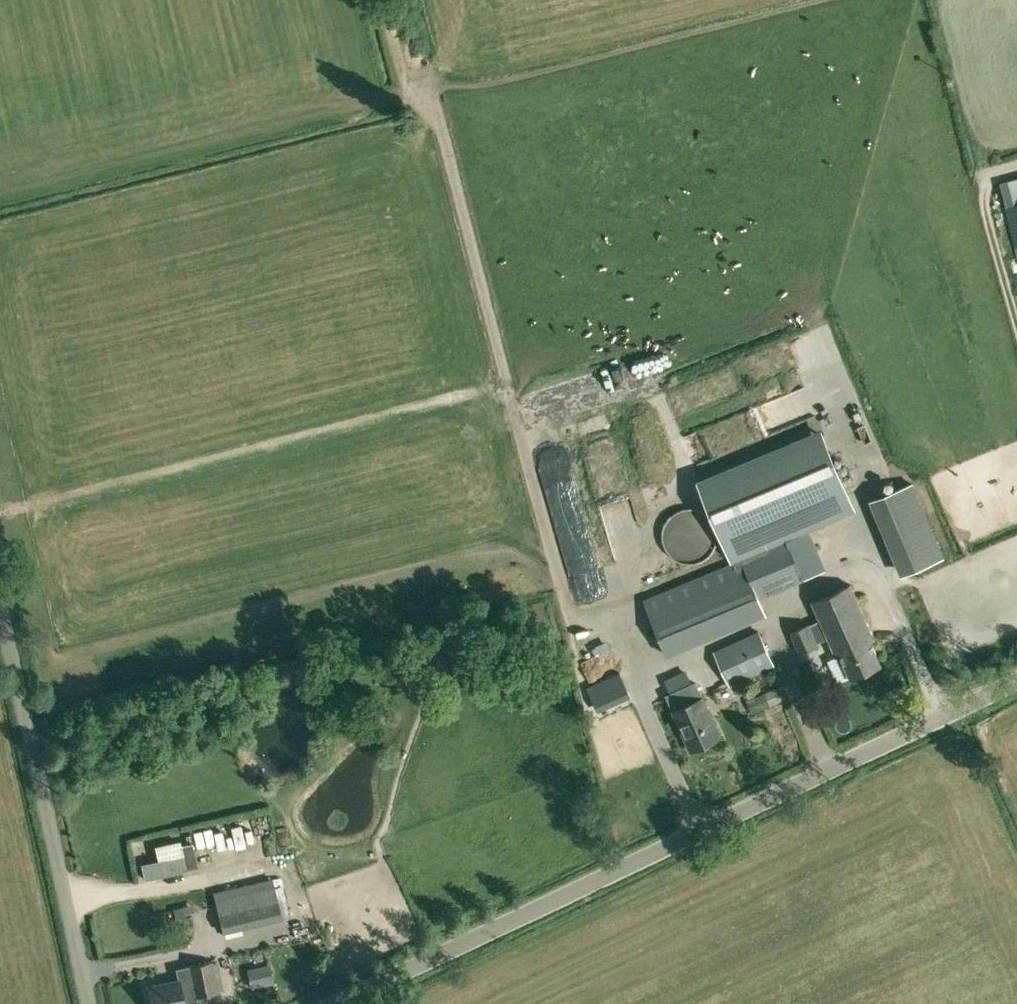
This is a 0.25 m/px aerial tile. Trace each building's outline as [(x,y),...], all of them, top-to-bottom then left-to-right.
[(1014,204),(1016,204),(1016,179),(1009,181),(1014,204)] [(1016,247),(1016,204),(1014,204),(1006,206),(1016,247)] [(701,485),(731,559),(739,556),(761,547),(785,537),(853,508),(822,434),(701,485)] [(558,446),(543,450),(566,529),(581,524),(558,446)] [(906,573),(943,557),(912,483),(875,499),(906,573)] [(706,557),(712,552),(715,545),(717,538),(717,532),(716,526),(713,520),(708,515),(703,512),(697,509),(690,509),(683,509),(675,513),(670,518),(666,525),(663,535),(665,545),(672,556),(681,561),(689,563),(694,563),(700,561),(706,557)] [(584,527),(569,534),(573,543),(588,536),(584,527)] [(804,580),(785,537),(761,547),(739,556),(760,598),(804,580)] [(739,556),(731,559),(733,562),(643,599),(667,657),(767,614),(760,598),(739,556)] [(842,654),(852,678),(881,665),(871,642),(875,640),(850,584),(812,601),(821,620),(810,625),(809,624),(790,633),(800,655),(819,647),(818,643),(829,638),(837,656),(842,654)] [(713,651),(728,687),(775,666),(758,630),(713,651)] [(666,695),(673,711),(691,751),(720,738),(703,698),(696,682),(691,685),(669,694),(666,695)] [(779,686),(753,698),(758,711),(786,699),(779,686)] [(281,920),(272,880),(214,893),(223,933),(281,920)] [(186,916),(183,906),(173,909),(175,919),(186,916)] [(198,996),(218,992),(223,991),(217,962),(211,963),(211,961),(188,966),(175,968),(177,980),(148,986),(151,1003),(200,1003),(198,996)] [(248,971),(253,990),(272,985),(267,966),(248,971)]
